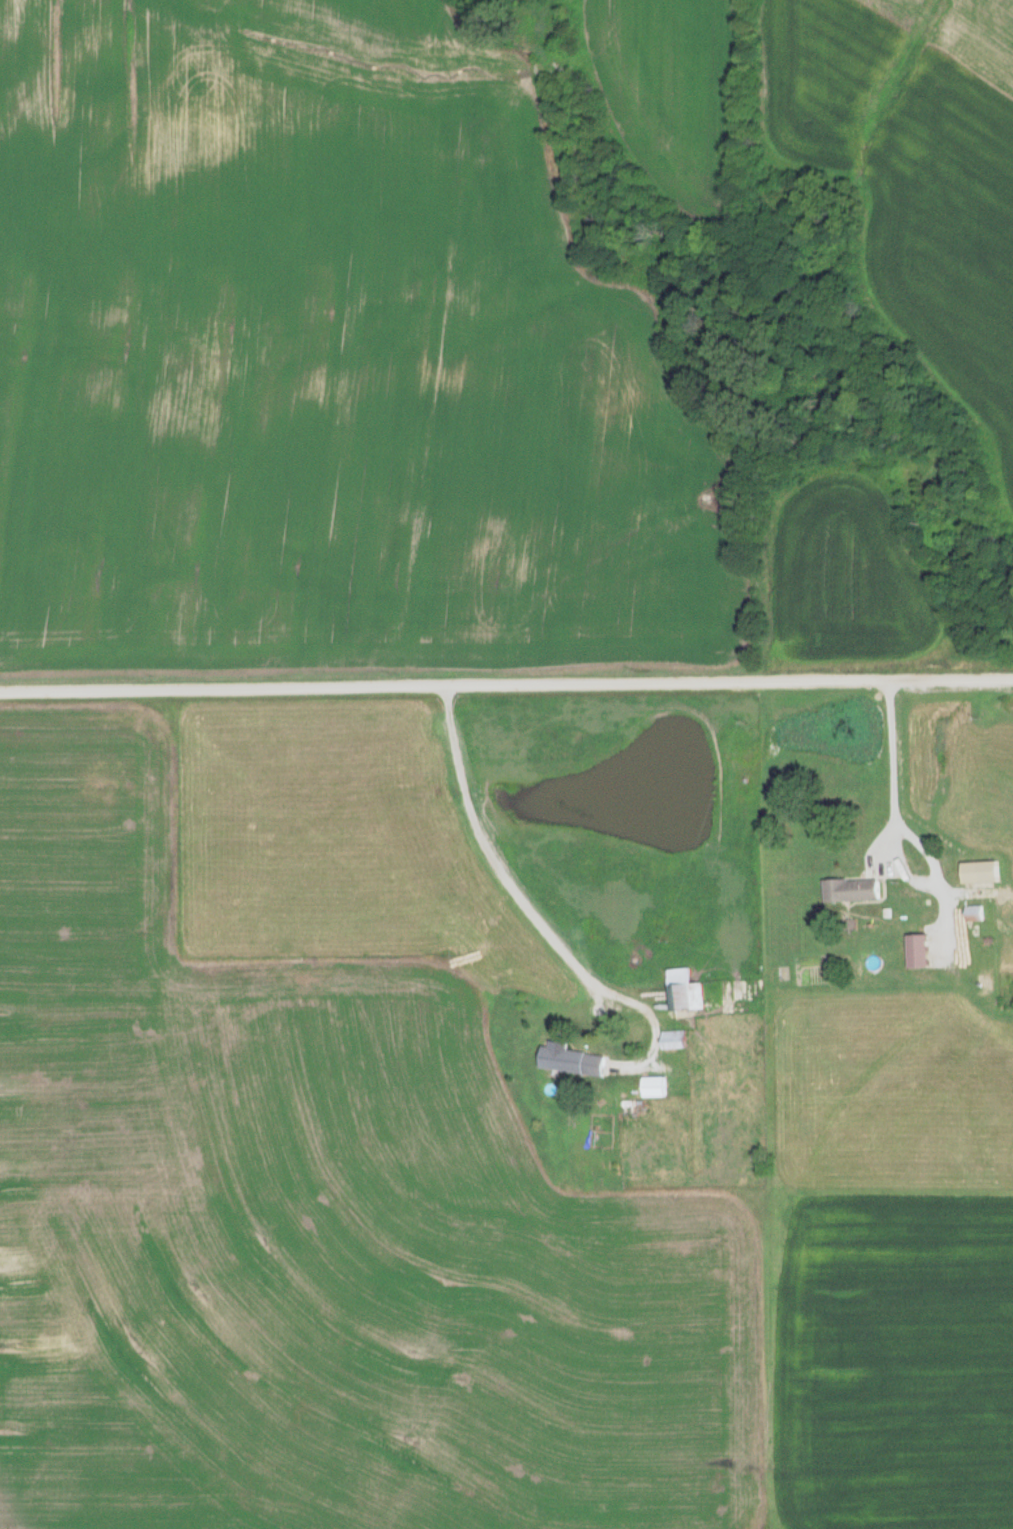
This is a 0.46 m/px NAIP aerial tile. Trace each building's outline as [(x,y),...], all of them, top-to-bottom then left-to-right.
[(999,860),(963,860),(963,880),(999,880),(999,860)] [(823,878),(824,899),(880,898),(879,876),(823,878)] [(966,904),(966,919),(982,919),(982,904),(966,904)] [(929,966),(928,932),(907,933),(908,966),(929,966)] [(704,1007),(702,981),(691,982),(691,966),(669,967),(671,1009),(704,1007)] [(661,1047),(686,1047),(686,1029),(661,1029),(661,1047)] [(586,1050),(543,1044),(540,1065),(583,1071),(586,1050)] [(642,1075),(642,1094),(664,1094),(664,1075),(642,1075)]
